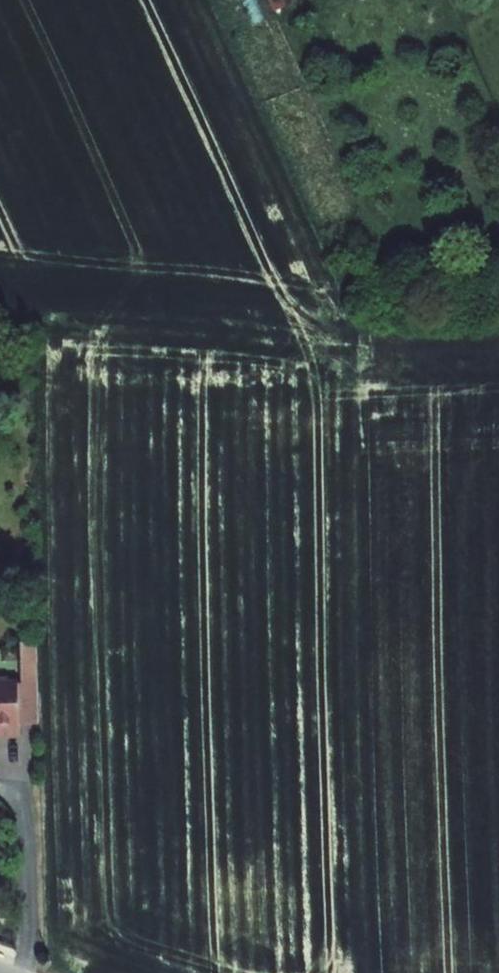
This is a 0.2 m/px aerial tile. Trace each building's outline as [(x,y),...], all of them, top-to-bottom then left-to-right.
[(51,686),(50,646),(30,646),(30,684),(30,686),(32,727),(52,726),(51,686)] [(30,686),(30,684),(23,685),(19,681),(6,681),(2,685),(0,685),(0,727),(2,727),(2,737),(32,737),(32,727),(30,686)]
